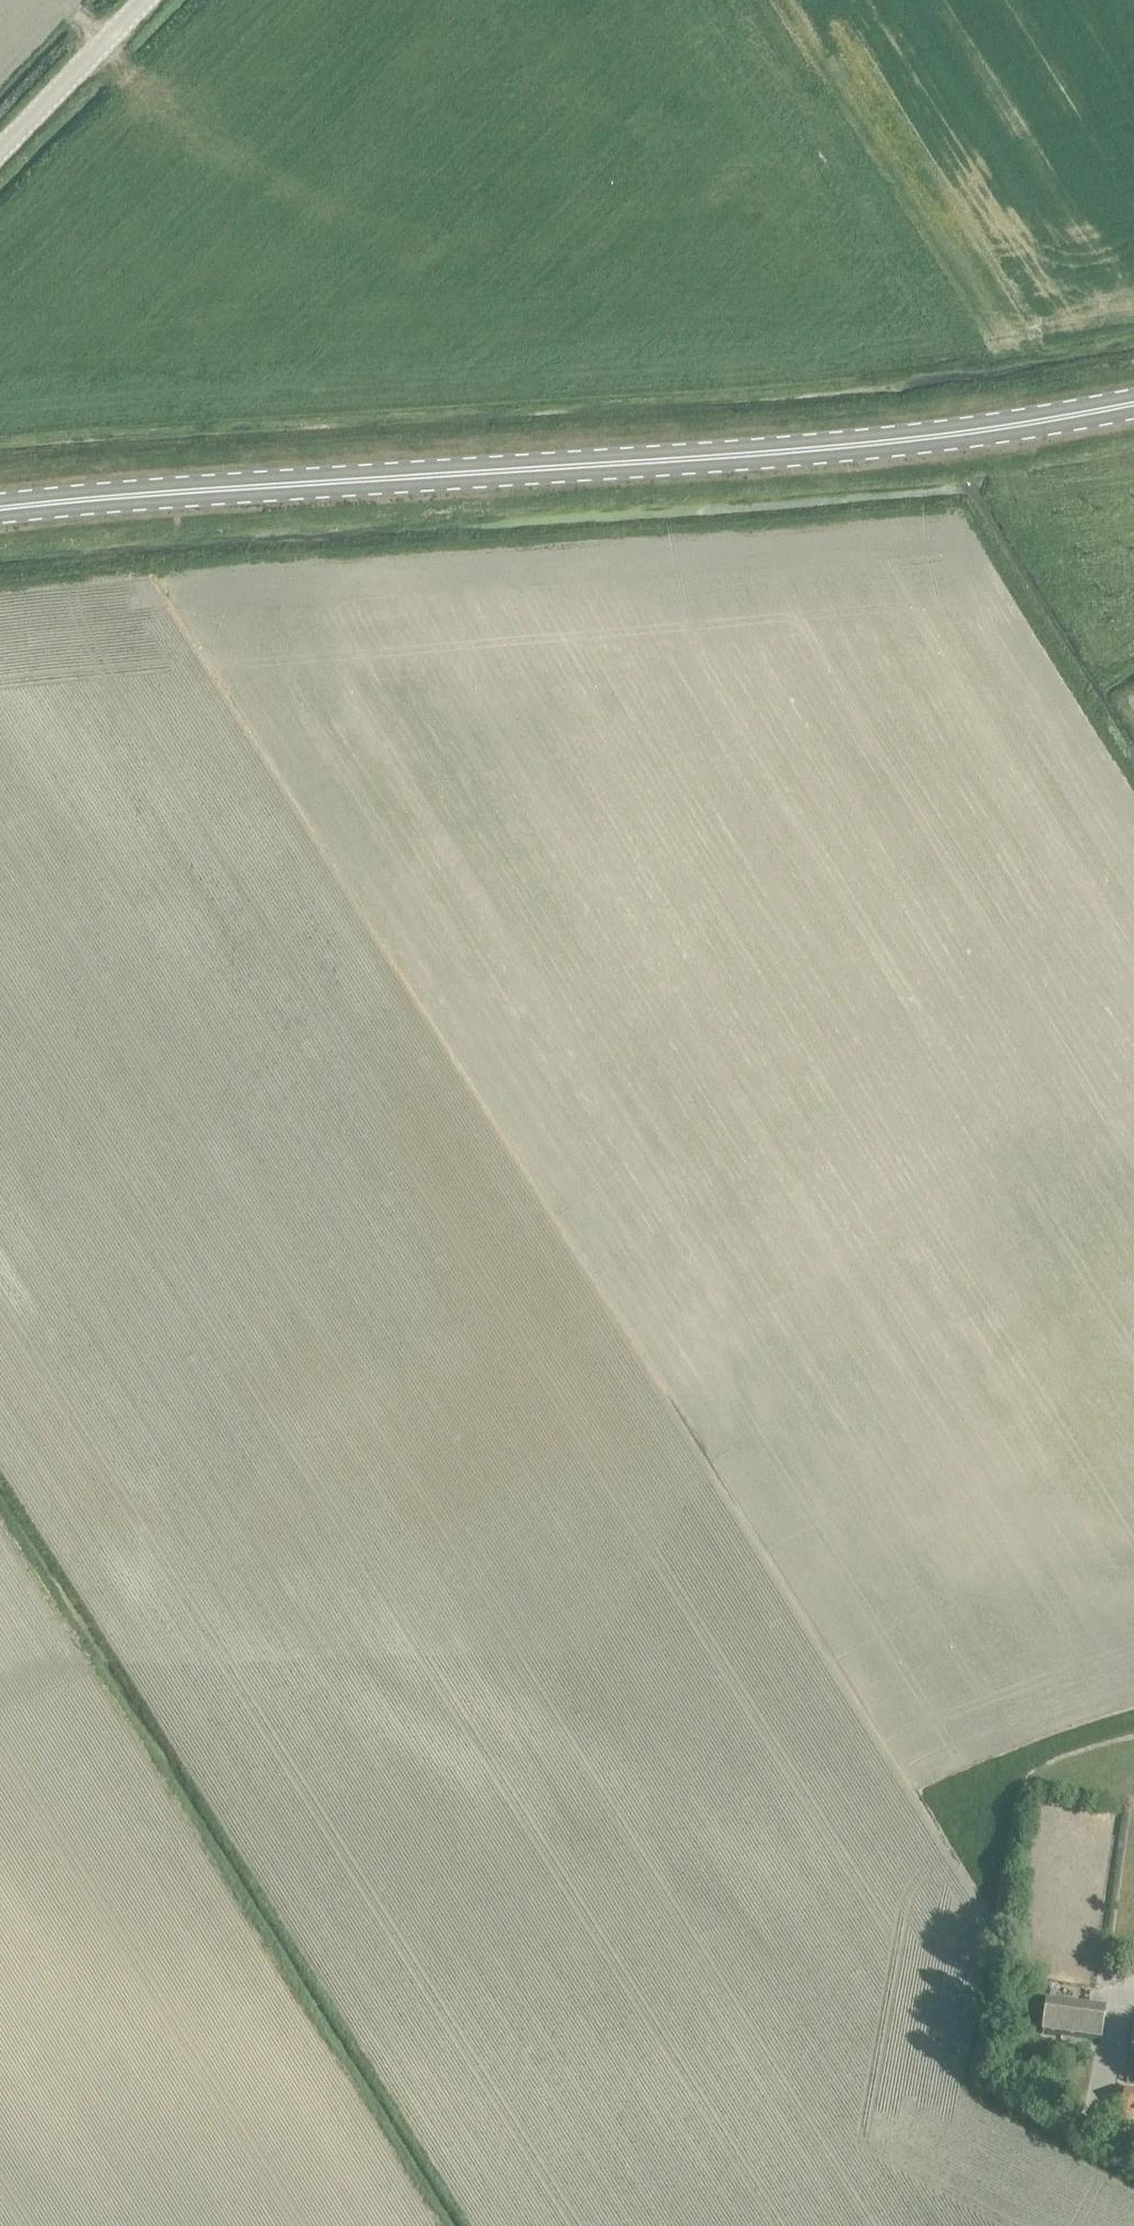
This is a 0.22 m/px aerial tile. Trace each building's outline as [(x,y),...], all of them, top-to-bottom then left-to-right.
[(1092,2040),(1102,2041),(1106,2008),(1048,2001),(1043,2034),(1059,2036),(1058,2044),(1091,2048),(1092,2040)] [(1124,2092),(1120,2118),(1133,2120),(1133,2094),(1124,2092)]
